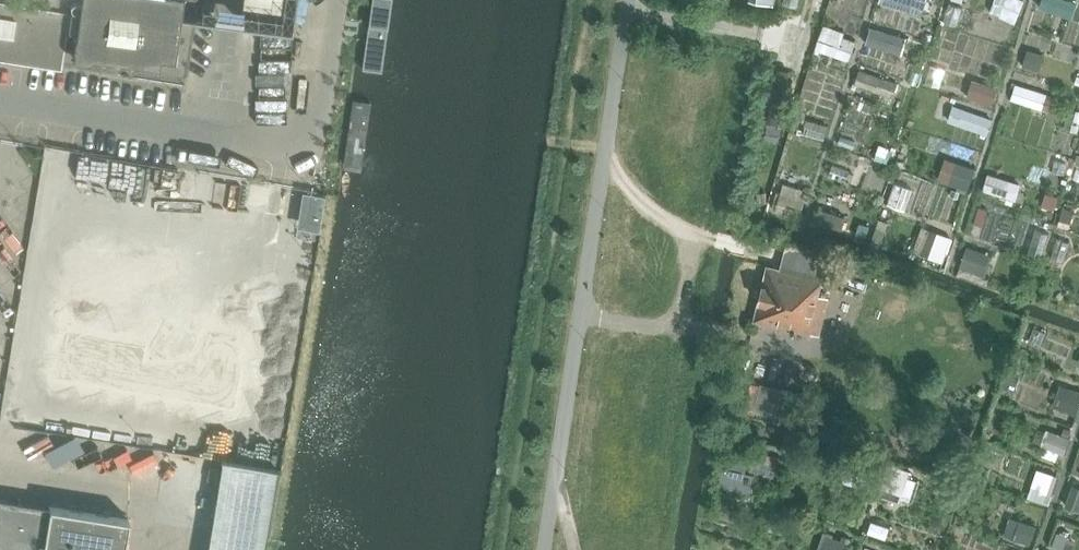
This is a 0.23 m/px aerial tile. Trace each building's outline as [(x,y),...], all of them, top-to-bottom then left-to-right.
[(60,67),(69,11),(1,0),(0,0),(0,58),(60,67)] [(72,56),(87,58),(88,58),(88,57),(92,54),(97,55),(101,60),(102,60),(102,59),(106,56),(111,57),(115,62),(116,61),(120,58),(125,59),(129,64),(130,63),(134,60),(139,61),(143,66),(158,68),(159,55),(179,58),(179,55),(187,56),(185,74),(186,74),(196,15),(195,15),(197,0),(80,0),(72,56)] [(356,54),(348,111),(365,114),(373,56),(356,54)] [(365,120),(352,119),(341,196),(354,198),(365,120)] [(768,126),(766,138),(774,140),(776,128),(768,126)] [(177,170),(167,168),(160,207),(202,214),(208,175),(198,173),(177,170)] [(311,193),(307,219),(320,221),(324,195),(311,193)] [(786,240),(781,262),(813,270),(817,272),(819,263),(822,250),(787,241),(786,240)] [(811,333),(821,295),(818,294),(822,279),(821,279),(795,272),(780,269),(768,266),(755,320),(811,333)] [(221,459),(209,532),(266,541),(278,468),(221,459)] [(129,519),(0,498),(0,549),(124,549),(129,519)]
